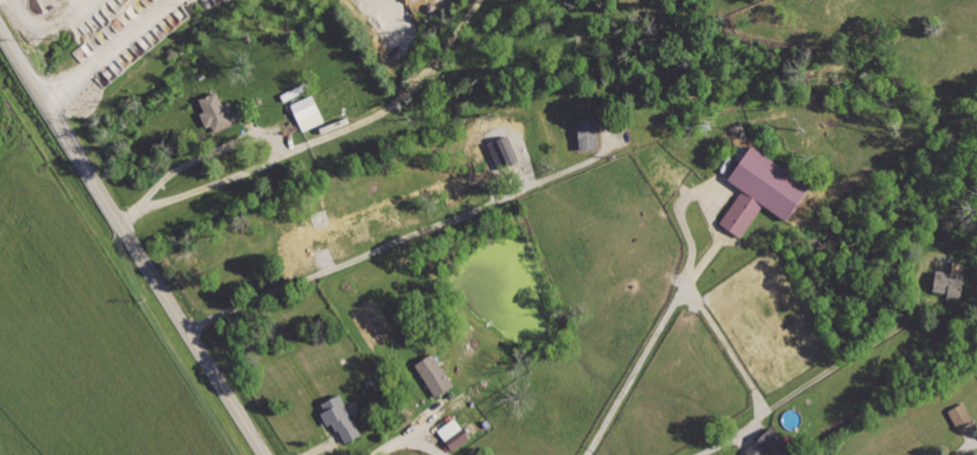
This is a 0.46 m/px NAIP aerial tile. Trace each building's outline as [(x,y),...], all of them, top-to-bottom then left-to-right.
[(205,111),(200,113),(206,127),(212,125),(214,131),(231,124),(228,115),(235,113),(230,101),(223,105),(217,91),(200,98),(205,111)] [(301,130),(324,122),(314,95),(292,103),(301,130)] [(579,150),(598,149),(596,119),(578,120),(579,150)] [(496,164),(506,161),(508,165),(519,161),(509,135),(488,143),(496,164)] [(742,189),(720,223),(742,237),(763,204),(787,220),(811,185),(750,146),(729,180),(742,189)] [(947,297),(960,299),(966,263),(954,261),(952,273),(937,271),(933,290),(947,292),(947,297)] [(433,396),(453,387),(436,353),(416,362),(433,396)] [(320,403),(329,425),(335,422),(344,443),(360,436),(343,394),(320,403)] [(957,429),(973,421),(964,402),(948,410),(957,429)] [(470,438),(455,417),(438,430),(454,450),(470,438)] [(796,449),(773,424),(745,451),(749,454),(790,454),(796,449)]
